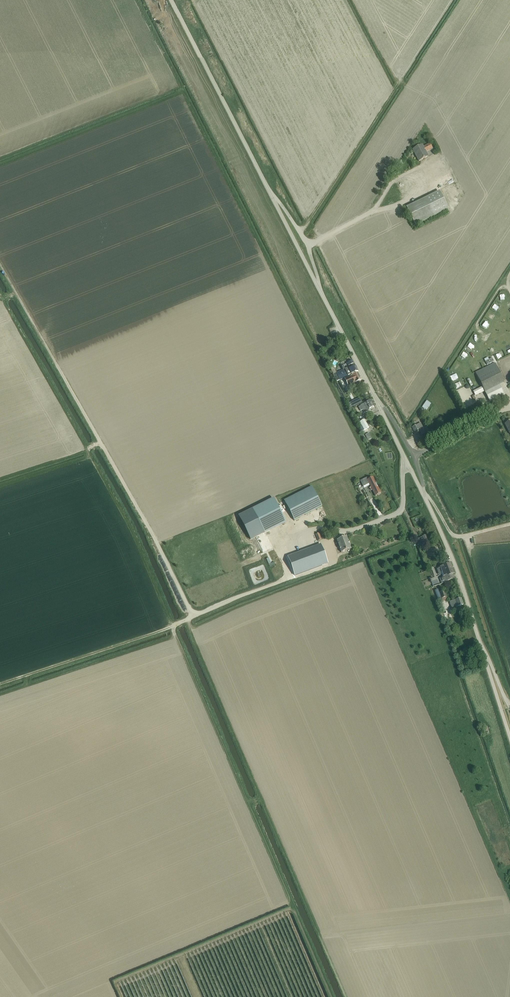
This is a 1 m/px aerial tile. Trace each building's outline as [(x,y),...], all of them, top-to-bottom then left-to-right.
[(432,148),(430,143),(423,147),(422,145),(413,150),(418,161),(428,156),(426,152),(432,148)] [(415,225),(420,223),(447,209),(438,191),(407,207),(415,225)] [(352,374),(358,371),(352,360),(341,366),(343,370),(336,373),(334,370),(335,369),(330,366),(329,368),(335,379),(336,379),(337,381),(340,380),(343,378),(351,374),(352,374)] [(489,401),(503,394),(499,385),(504,382),(502,377),(495,363),(475,372),(482,387),(484,391),(487,396),(489,401)] [(361,380),(357,373),(344,379),(348,386),(361,380)] [(484,391),(482,387),(473,391),(475,396),(484,391)] [(370,410),(369,408),(374,406),(371,400),(361,405),(358,407),(360,411),(363,409),(365,412),(370,410)] [(426,410),(431,403),(426,400),(422,407),(420,410),(422,412),(424,408),(426,410)] [(361,431),(369,427),(365,419),(360,422),(361,425),(359,427),(361,431)] [(425,433),(423,428),(420,423),(416,425),(412,427),(415,433),(420,431),(422,435),(425,433)] [(429,440),(437,436),(437,435),(445,431),(443,427),(435,431),(435,432),(427,436),(429,440)] [(381,493),(372,477),(368,480),(366,477),(360,481),(363,486),(369,483),(375,496),(381,493)] [(294,520),(322,506),(312,487),(284,501),(294,520)] [(263,532),(285,521),(273,499),(252,510),(263,532)] [(418,545),(419,545),(430,541),(427,535),(415,539),(418,545)] [(350,550),(349,549),(351,549),(346,537),(337,540),(341,552),(347,550),(347,551),(348,551),(349,551),(350,550)] [(315,547),(288,557),(295,575),(322,565),(328,563),(320,544),(315,547)] [(441,583),(449,580),(454,578),(452,574),(454,573),(450,563),(446,565),(440,567),(444,577),(440,578),(441,583)] [(439,592),(438,589),(435,590),(439,602),(447,599),(446,597),(447,596),(445,590),(439,592)] [(451,608),(453,607),(463,604),(461,598),(454,600),(449,601),(451,608)]
